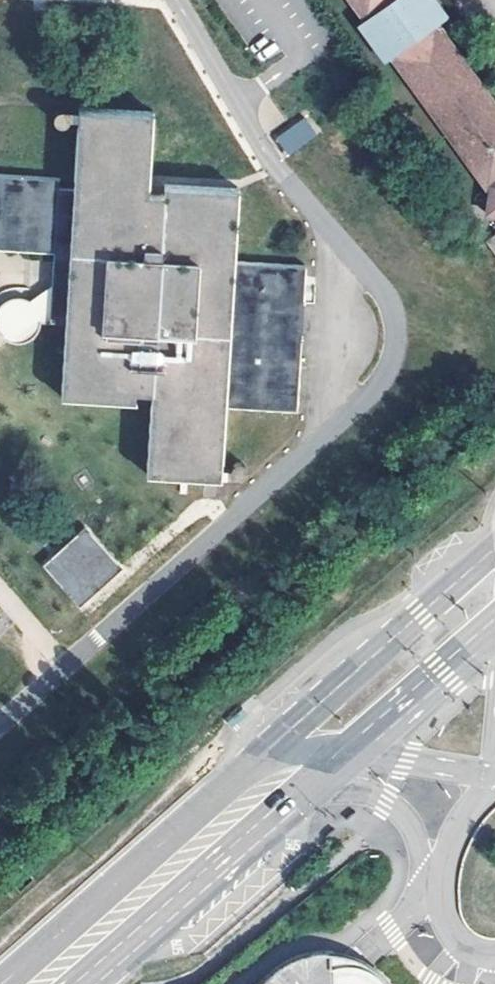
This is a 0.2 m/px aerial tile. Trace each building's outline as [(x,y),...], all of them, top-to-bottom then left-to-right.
[(439,27),(449,19),(433,0),(348,0),(366,24),(360,29),(387,65),(395,60),(453,140),(494,196),(491,217),(494,217),(494,102),(439,27)] [(145,413),(141,479),(216,483),(221,412),(290,416),(300,277),(300,270),(229,266),(233,195),(158,190),(157,199),(141,198),(146,115),(72,111),(66,193),(51,191),(51,184),(0,180),(0,253),(47,256),(55,256),(52,289),(30,300),(41,327),(60,329),(55,401),(128,405),(130,397),(146,397),(145,413)] [(63,127),(64,122),(63,117),(59,114),(53,114),(49,117),(47,122),(49,127),(53,130),(58,130),(63,127)] [(276,137),(288,155),(318,136),(306,118),(276,137)] [(485,240),(494,253),(494,233),(485,240)] [(30,300),(19,298),(7,301),(0,309),(0,329),(2,333),(11,340),(23,342),(34,337),(41,327),(30,300)] [(240,481),(242,476),(240,471),(235,468),(230,469),(226,473),(226,478),(230,483),(235,484),(240,481)] [(80,528),(35,567),(74,610),(117,572),(80,528)] [(386,983),(383,979),(379,975),(375,971),(373,970),(366,965),(361,962),(354,959),(346,956),(338,955),(330,954),(321,953),(313,954),(305,956),(297,958),(290,961),(278,968),(274,972),(261,958),(232,983),(387,983),(386,983)]
